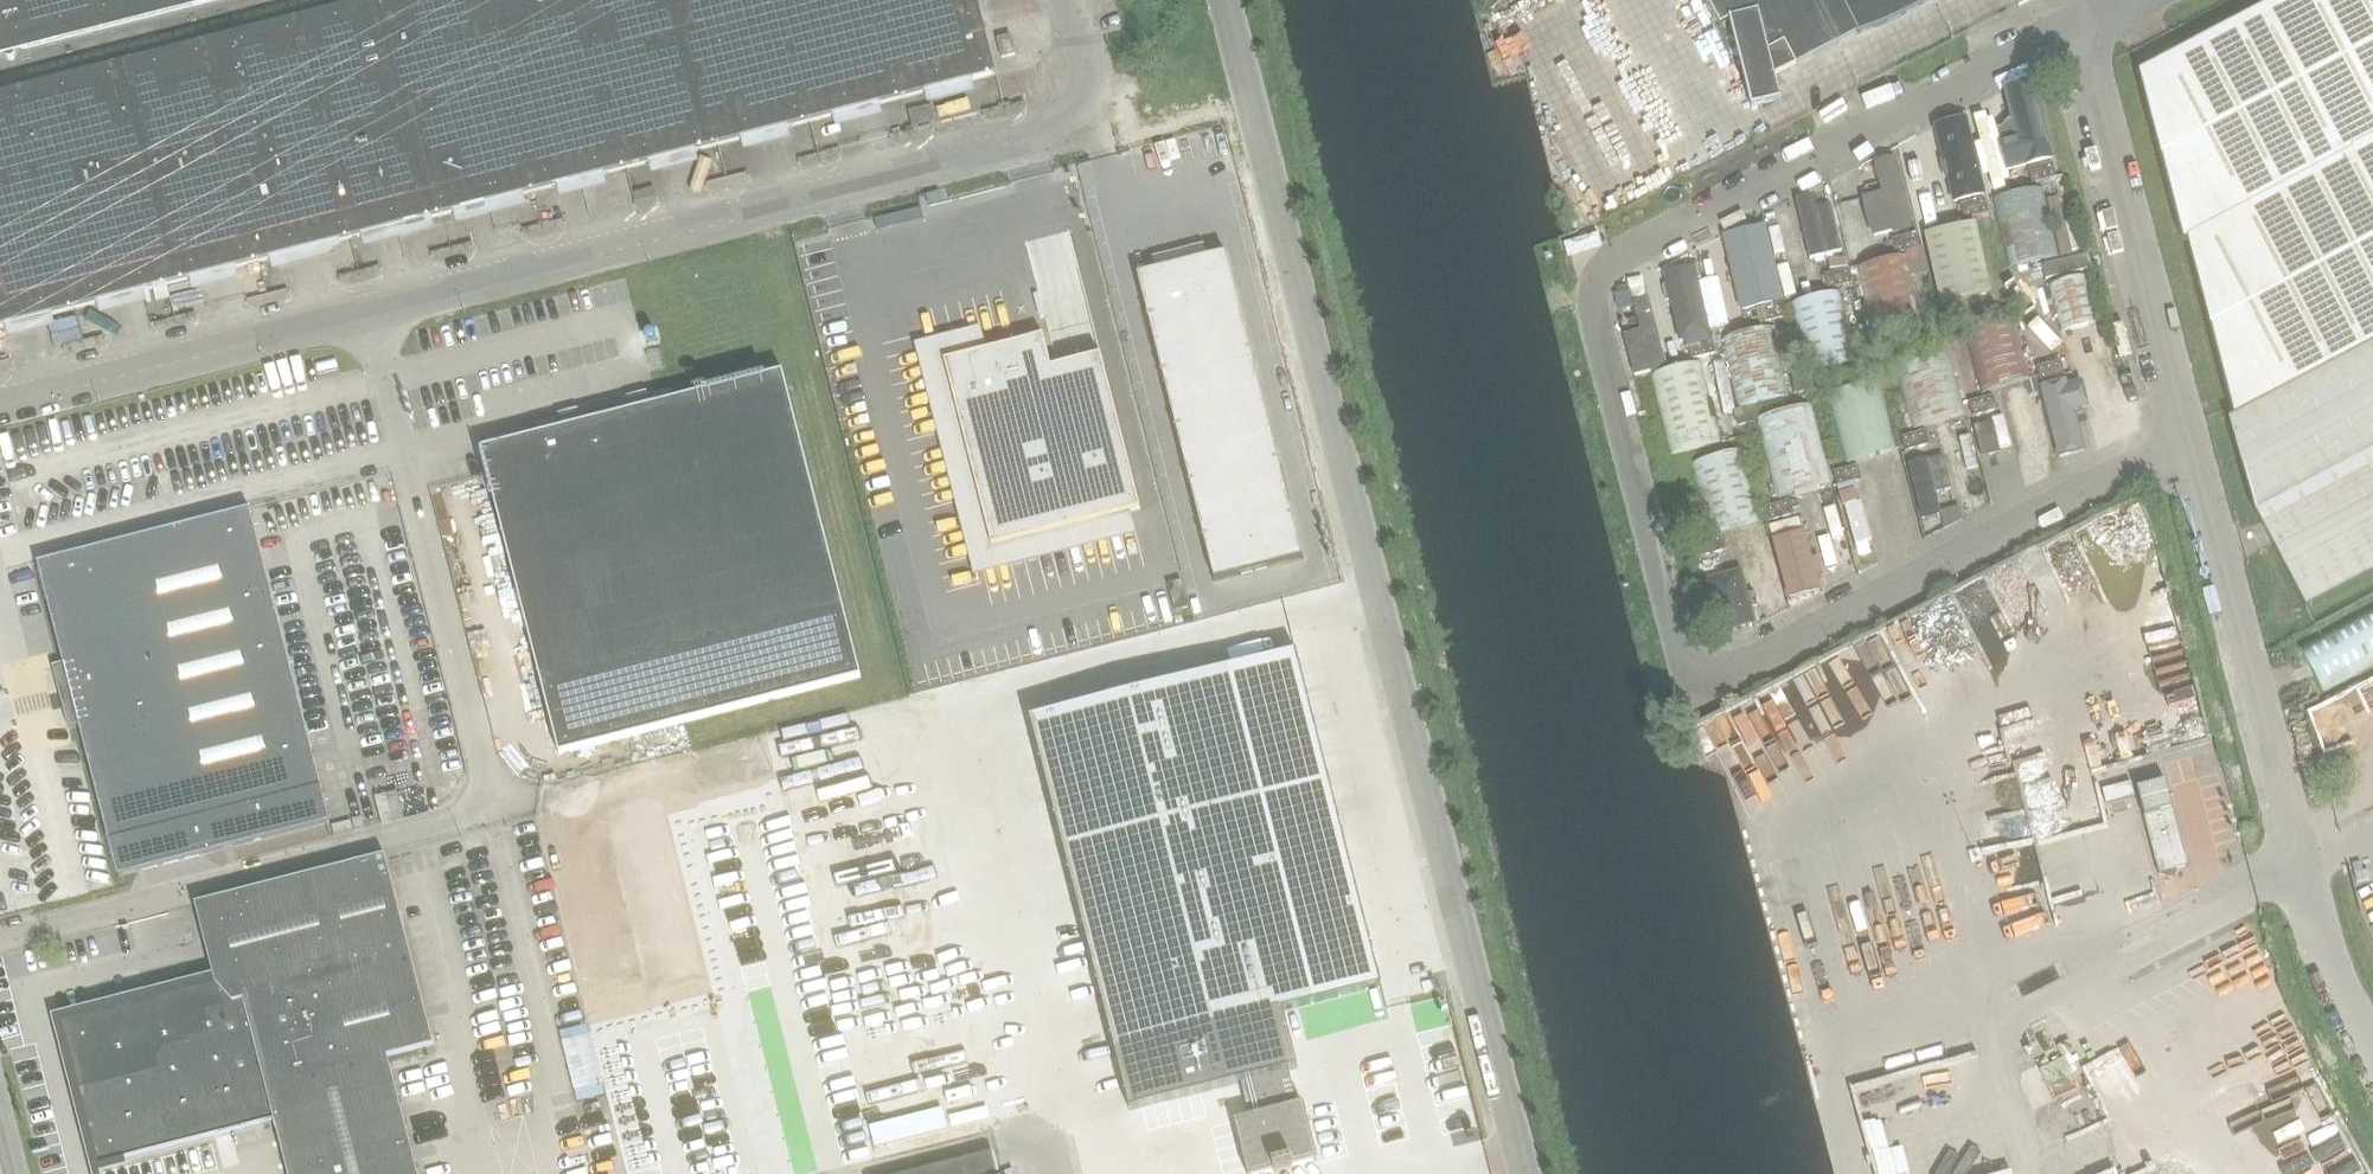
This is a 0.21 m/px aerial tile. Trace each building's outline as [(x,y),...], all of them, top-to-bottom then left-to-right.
[(23,44),(12,0),(0,0),(0,55),(4,49),(8,65),(8,68),(9,68),(9,69),(9,70),(10,70),(11,71),(12,71),(13,71),(14,71),(15,71),(16,70),(17,69),(18,68),(18,67),(18,66),(18,65),(13,47),(24,53),(25,53),(23,44)] [(23,44),(25,53),(136,25),(134,16),(130,0),(12,0),(23,44)] [(134,16),(136,25),(235,0),(130,0),(134,16)] [(441,217),(388,8),(386,0),(382,0),(293,23),(295,31),(348,240),(441,217)] [(533,193),(484,0),(386,0),(388,8),(441,217),(533,193)] [(626,170),(582,0),(484,0),(533,193),(626,170)] [(626,170),(718,146),(681,0),(582,0),(626,170)] [(810,123),(779,0),(681,0),(718,146),(810,123)] [(810,123),(903,99),(877,0),(779,0),(810,123)] [(983,30),(976,0),(877,0),(903,99),(995,76),(983,30)] [(1720,27),(1729,22),(1751,110),(1780,103),(1774,78),(1857,36),(1858,39),(1868,36),(1877,32),(1886,28),(1895,24),(1903,20),(1912,15),(1920,11),(1929,5),(1937,0),(1706,0),(1720,27)] [(2140,76),(2183,241),(2187,240),(2234,419),(2228,422),(2255,514),(2305,609),(2372,573),(2372,0),(2283,0),(2274,5),(2140,76)] [(201,46),(203,55),(256,264),(348,240),(295,31),(293,23),(201,46)] [(997,39),(1001,58),(1015,55),(1011,35),(997,39)] [(164,287),(256,264),(203,55),(201,46),(108,70),(111,78),(164,287)] [(71,311),(164,287),(111,78),(108,70),(83,76),(16,93),(18,102),(71,311)] [(2036,147),(2039,160),(2053,156),(2032,79),(2018,83),(2027,115),(2018,118),(2027,150),(2036,147)] [(71,311),(18,102),(16,93),(13,94),(0,97),(0,329),(71,311)] [(933,108),(908,113),(912,129),(936,123),(933,108)] [(1934,129),(1955,206),(1987,198),(1966,120),(1934,129)] [(2053,163),(2029,170),(2032,184),(2057,177),(2053,163)] [(1863,201),(1873,242),(1915,232),(1898,164),(1873,170),(1880,196),(1863,201)] [(1993,200),(2008,268),(2059,257),(2043,188),(1993,200)] [(1796,202),(1810,260),(1842,253),(1830,205),(1816,208),(1813,198),(1796,202)] [(1966,219),(1989,213),(1985,199),(1962,205),(1966,219)] [(1973,223),(1922,235),(1938,305),(1989,293),(1973,223)] [(1720,240),(1737,310),(1779,299),(1762,229),(1720,240)] [(1896,254),(1920,248),(1917,234),(1892,240),(1896,254)] [(1226,254),(1137,277),(1214,581),(1302,559),(1226,254)] [(1906,257),(1857,269),(1872,339),(1922,328),(1906,257)] [(1790,294),(1799,291),(1791,262),(1782,265),(1790,294)] [(2053,359),(2103,345),(2081,265),(2031,279),(2053,359)] [(1848,270),(1823,276),(1827,290),(1852,283),(1848,270)] [(1663,278),(1680,346),(1710,338),(1693,271),(1663,278)] [(1807,375),(1857,363),(1839,293),(1790,306),(1807,375)] [(1781,304),(1756,310),(1760,324),(1784,318),(1781,304)] [(1961,326),(1982,396),(2031,381),(2010,312),(1961,326)] [(1719,342),(1736,410),(1789,397),(1772,328),(1719,342)] [(1042,337),(943,362),(990,548),(1140,510),(1101,358),(1051,370),(1042,337)] [(1692,359),(1715,354),(1712,340),(1688,345),(1692,359)] [(1893,360),(1914,432),(1966,417),(1946,345),(1893,360)] [(2040,382),(2065,375),(2061,361),(2037,368),(2040,382)] [(1671,456),(1721,442),(1701,364),(1650,377),(1671,456)] [(599,421),(482,451),(488,476),(542,687),(559,754),(860,677),(782,375),(599,421)] [(1876,380),(1825,394),(1843,463),(1893,450),(1876,380)] [(2039,388),(2058,461),(2087,452),(2077,412),(2090,408),(2084,382),(2070,384),(2069,380),(2039,388)] [(1970,403),(1973,417),(1997,410),(1994,396),(1970,403)] [(1778,501),(1832,486),(1810,406),(1756,421),(1778,501)] [(2003,417),(1992,420),(2001,451),(2012,448),(2003,417)] [(1905,451),(1930,445),(1926,431),(1902,437),(1905,451)] [(1709,533),(1760,520),(1742,450),(1691,463),(1709,533)] [(1909,466),(1924,524),(1957,516),(1943,457),(1909,466)] [(1838,486),(1862,480),(1858,466),(1834,473),(1838,486)] [(1770,521),(1794,515),(1790,501),(1766,507),(1770,521)] [(1862,504),(1848,509),(1860,561),(1873,556),(1869,542),(1873,541),(1862,504)] [(329,823),(255,534),(250,511),(38,565),(64,665),(53,667),(69,729),(80,726),(118,877),(329,823)] [(1806,534),(1774,542),(1790,602),(1821,594),(1806,534)] [(1702,556),(1726,550),(1722,536),(1698,543),(1702,556)] [(2085,623),(2111,609),(2086,558),(2059,572),(2085,623)] [(1702,583),(1715,633),(1755,623),(1742,573),(1702,583)] [(2372,666),(2372,607),(2299,648),(2323,694),(2372,666)] [(1031,721),(1053,809),(1130,1112),(1242,1084),(1250,1117),(1238,1121),(1234,1122),(1247,1173),(1264,1173),(1312,1162),(1317,1160),(1303,1104),(1286,1108),(1278,1074),(1296,1070),(1281,1012),(1340,997),(1382,986),(1381,985),(1297,654),(1031,721)] [(2137,790),(2159,874),(2173,878),(2175,870),(2187,867),(2165,783),(2137,790)] [(195,906),(215,983),(148,1001),(146,994),(130,999),(131,1005),(84,1017),(61,1023),(99,1168),(275,1122),(288,1173),(418,1173),(388,1058),(433,1046),(385,857),(195,906)] [(2044,873),(2046,923),(2088,922),(2087,902),(2074,903),(2074,886),(2059,886),(2059,873),(2044,873)] [(578,1097),(608,1093),(598,1024),(568,1028),(578,1097)] [(991,1156),(921,1173),(995,1173),(991,1156)]
